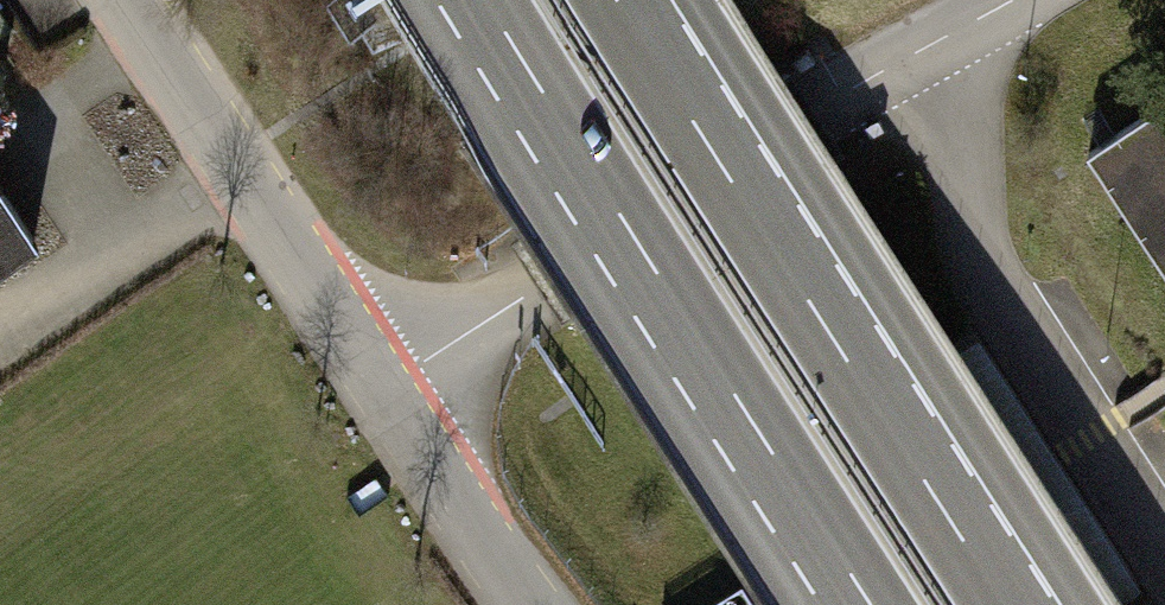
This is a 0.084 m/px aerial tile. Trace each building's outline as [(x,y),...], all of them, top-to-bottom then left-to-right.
[(0,8),(0,25),(8,20),(0,8)] [(1164,268),(1164,100),(1087,152),(1164,268)] [(0,187),(0,262),(35,239),(0,187)]
